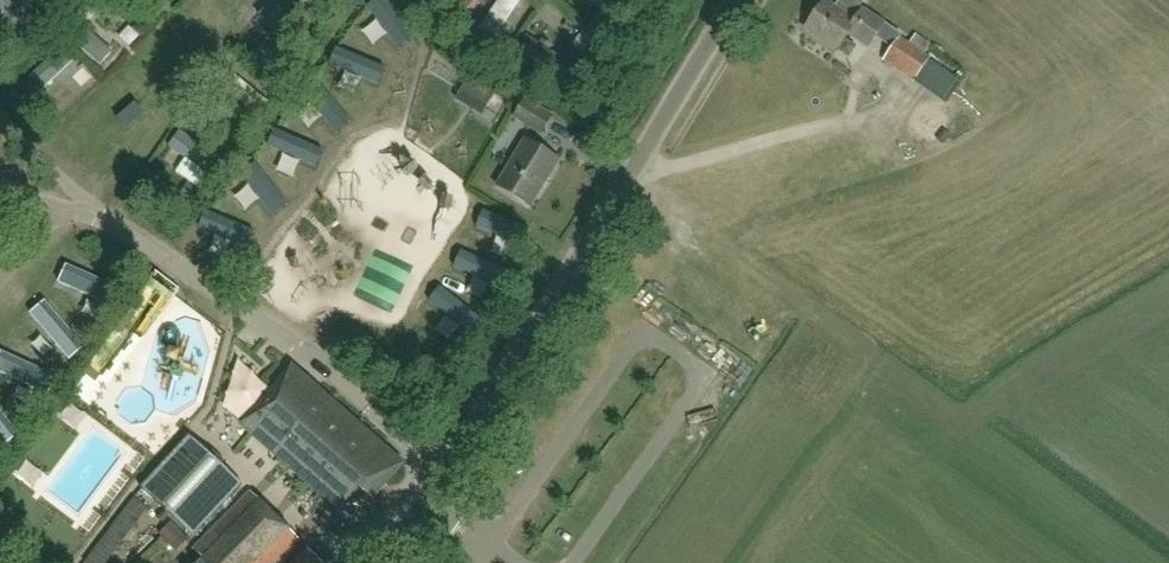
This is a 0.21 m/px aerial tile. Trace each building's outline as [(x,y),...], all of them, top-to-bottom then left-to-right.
[(384,0),(379,0),(368,8),(399,50),(413,40),(384,0)] [(524,0),(500,0),(491,21),(511,29),(524,0)] [(932,58),(925,54),(931,45),(915,34),(909,43),(900,37),(901,35),(862,10),(857,19),(853,16),(863,0),(839,0),(834,8),(824,2),(805,31),(837,51),(848,35),(868,48),(875,37),(892,48),(884,61),(916,82),(932,58)] [(62,25),(106,65),(117,53),(73,13),(62,25)] [(385,69),(337,49),(330,65),(378,85),(385,69)] [(47,90),(68,57),(56,50),(36,83),(47,90)] [(851,56),(829,89),(876,121),(898,88),(851,56)] [(350,123),(317,82),(304,92),(336,133),(350,123)] [(94,88),(80,104),(90,112),(103,96),(94,88)] [(542,137),(555,118),(525,99),(512,118),(542,137)] [(323,152),(275,131),(268,147),(316,167),(323,152)] [(110,149),(101,141),(86,159),(95,166),(110,149)] [(530,207),(558,161),(526,141),(497,187),(530,207)] [(179,173),(204,189),(214,174),(189,158),(179,173)] [(287,206),(255,165),(241,175),(273,216),(287,206)] [(529,230),(483,212),(477,228),(522,246),(529,230)] [(253,232),(205,213),(199,228),(247,248),(253,232)] [(506,270),(461,251),(454,267),(499,286),(506,270)] [(479,317),(440,287),(429,301),(468,331),(479,317)] [(78,360),(86,349),(38,316),(31,327),(78,360)] [(7,377),(16,359),(0,351),(0,352),(0,374),(7,377)] [(423,388),(431,379),(418,368),(410,378),(423,388)] [(385,486),(399,470),(398,460),(319,390),(313,396),(286,372),(270,390),(283,401),(252,436),(338,511),(359,486),(373,499),(385,486)] [(16,443),(0,434),(0,471),(16,443)] [(141,490),(194,538),(242,485),(189,437),(141,490)] [(300,541),(250,493),(194,551),(204,561),(202,562),(279,562),(300,541)] [(143,554),(153,545),(141,532),(131,541),(143,554)] [(308,550),(295,562),(321,562),(308,550)] [(438,562),(455,562),(444,555),(438,562)]
